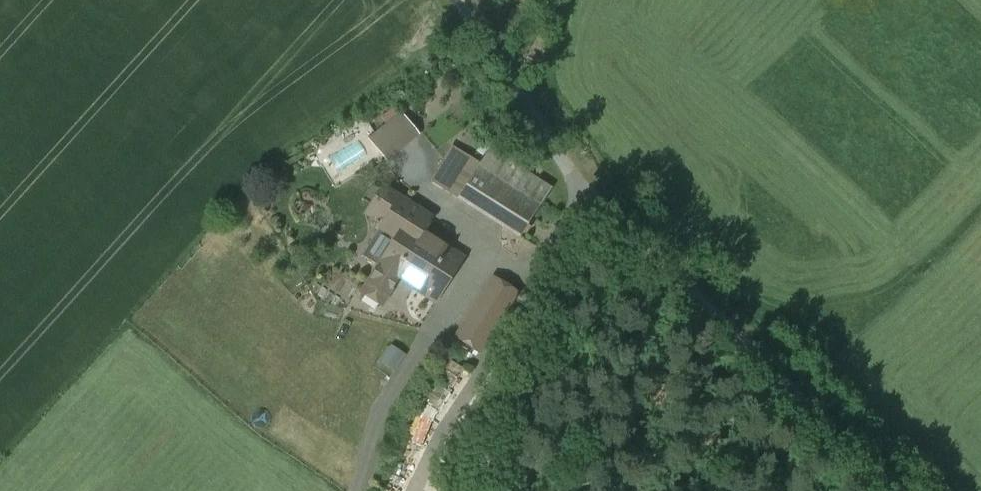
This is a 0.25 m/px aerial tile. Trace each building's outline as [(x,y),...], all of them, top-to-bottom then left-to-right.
[(393,162),(424,133),(398,106),(368,134),(393,162)] [(526,164),(493,143),(480,164),(541,203),(550,189),(521,171),(526,164)] [(455,148),(433,182),(520,237),(542,203),(541,203),(480,164),(455,148)] [(430,218),(401,200),(380,232),(395,242),(362,293),(381,305),(398,277),(436,301),(462,259),(420,233),(430,218)] [(522,298),(496,282),(457,345),(482,361),(522,298)] [(405,355),(392,346),(380,364),(393,373),(405,355)] [(427,445),(433,408),(418,406),(412,443),(427,445)]
